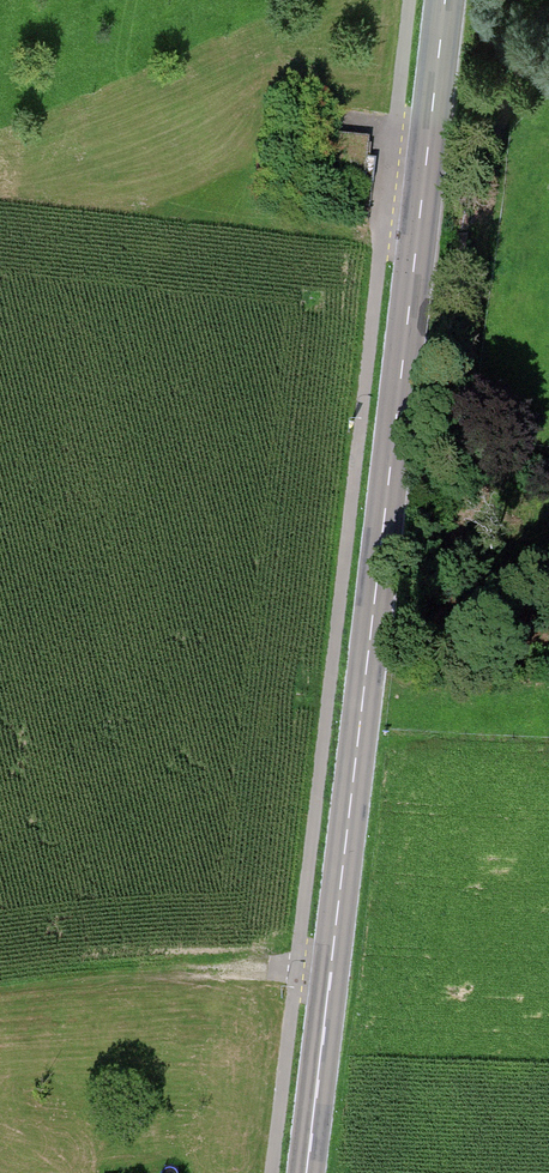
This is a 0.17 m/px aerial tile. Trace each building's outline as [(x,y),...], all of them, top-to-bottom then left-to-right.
[(370,140),(328,135),(323,177),(365,182),(370,140)]
